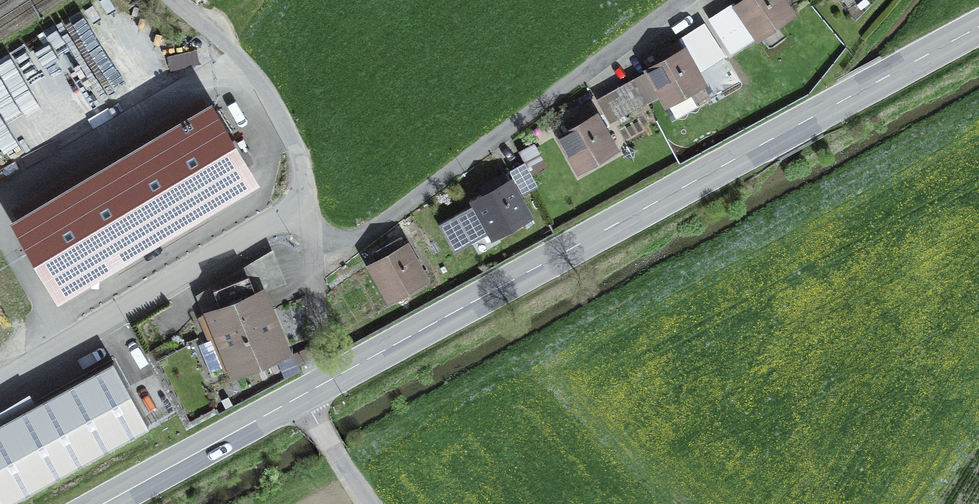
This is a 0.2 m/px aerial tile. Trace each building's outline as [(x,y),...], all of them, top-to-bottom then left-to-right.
[(731,53),(791,12),(782,0),(744,0),(711,21),(731,53)] [(83,9),(18,44),(51,104),(100,77),(90,57),(105,49),(83,9)] [(659,65),(649,70),(676,117),(697,106),(688,89),(701,82),(695,70),(706,63),(708,66),(724,56),(705,27),(679,44),(678,42),(654,55),(659,65)] [(635,83),(646,102),(658,95),(647,76),(635,83)] [(618,118),(646,102),(635,83),(607,98),(618,118)] [(562,136),(579,168),(614,148),(591,108),(567,122),(572,131),(562,136)] [(213,111),(20,225),(56,286),(249,173),(213,111)] [(520,152),(528,166),(541,159),(534,145),(520,152)] [(538,186),(527,167),(513,175),(524,194),(538,186)] [(476,202),(493,233),(528,214),(505,174),(494,181),(481,187),(486,197),(476,202)] [(372,266),(390,298),(425,278),(402,238),(377,252),(381,261),(372,266)] [(223,308),(201,318),(209,336),(216,333),(223,350),(219,351),(228,374),(281,351),(248,276),(215,290),(223,308)] [(148,427),(113,363),(0,425),(0,503),(8,503),(148,427)]
